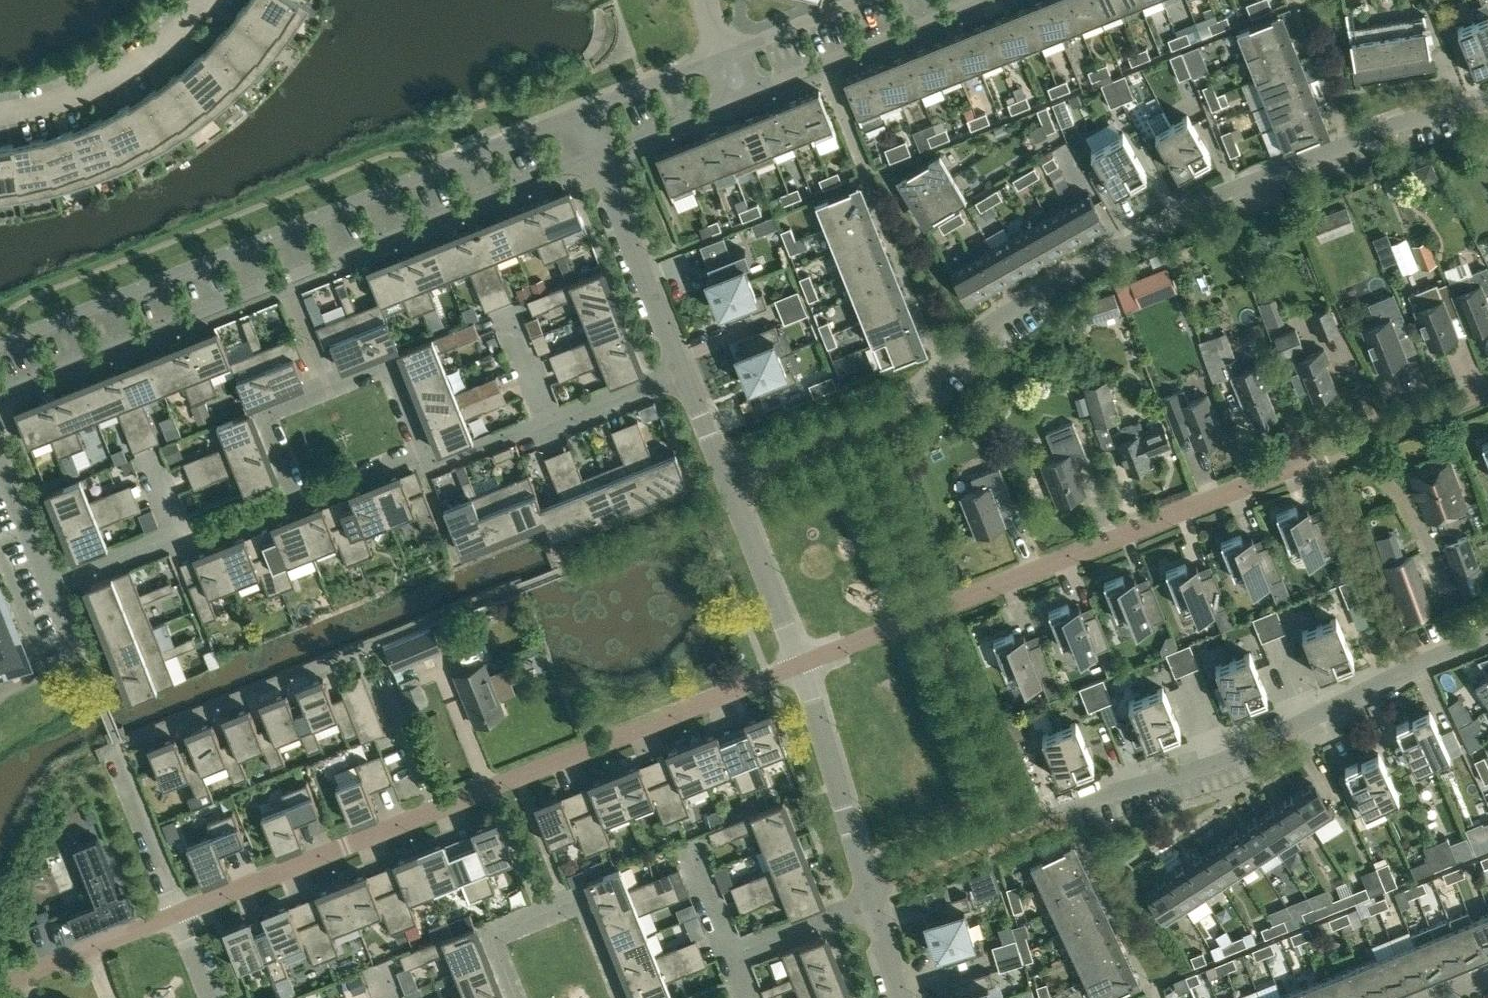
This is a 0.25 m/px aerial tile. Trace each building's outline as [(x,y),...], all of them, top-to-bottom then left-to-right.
[(290,38),(297,29),(303,20),(310,9),(296,0),(249,0),(246,5),(245,4),(245,5),(290,39),(290,38)] [(1046,0),(1044,0),(1026,7),(1040,43),(1060,35),(1046,0)] [(1070,0),(1046,0),(1060,35),(1081,27),(1070,0)] [(1101,19),(1093,0),(1070,0),(1081,27),(1101,19)] [(1117,0),(1093,0),(1101,19),(1121,11),(1117,0)] [(1140,0),(1117,0),(1121,11),(1141,3),(1140,0)] [(1262,13),(1257,0),(1246,4),(1251,17),(1262,13)] [(1262,13),(1272,9),(1269,0),(1257,0),(1262,13)] [(225,28),(225,29),(267,66),(273,59),(279,53),(284,46),(290,39),(245,5),(226,29),(225,28)] [(1040,43),(1026,7),(1005,15),(1020,51),(1040,43)] [(1347,13),(1346,13),(1355,72),(1431,59),(1424,14),(1423,14),(1423,15),(1349,27),(1347,13)] [(1020,51),(1005,15),(985,23),(1000,59),(1020,51)] [(1246,55),(1288,38),(1279,15),(1236,32),(1236,33),(1237,33),(1246,55)] [(1217,20),(1221,29),(1231,26),(1227,16),(1217,20)] [(1475,21),(1487,54),(1487,16),(1475,21)] [(1221,29),(1217,20),(1208,23),(1212,33),(1221,29)] [(1449,31),(1464,70),(1473,66),(1476,72),(1487,67),(1487,54),(1475,21),(1458,28),(1449,31)] [(965,32),(980,67),(1000,59),(985,23),(965,32)] [(204,50),(204,51),(242,92),(249,85),(256,79),(262,72),(267,66),(225,29),(205,51),(204,50)] [(980,67),(965,32),(945,40),(959,76),(980,67)] [(1177,36),(1181,45),(1190,42),(1187,32),(1177,36)] [(1181,45),(1177,36),(1168,39),(1172,49),(1181,45)] [(1297,62),(1288,38),(1246,55),(1256,79),(1297,62)] [(939,84),(959,76),(945,40),(925,48),(939,84)] [(1197,45),(1187,49),(1192,61),(1202,57),(1197,45)] [(925,48),(904,56),(919,92),(920,91),(925,105),(945,97),(939,84),(925,48)] [(1137,52),(1141,61),(1150,58),(1147,48),(1137,52)] [(242,92),(204,51),(181,71),(181,70),(180,71),(215,115),(223,109),(229,103),(242,92)] [(1141,61),(1137,52),(1128,56),(1132,65),(1141,61)] [(1182,52),(1170,56),(1179,80),(1191,75),(1182,52)] [(919,92),(904,56),(884,64),(899,100),(919,92)] [(1307,86),(1297,62),(1256,79),(1265,102),(1307,86)] [(899,100),(884,64),(864,72),(885,123),(887,122),(881,107),(899,100)] [(1097,68),(1101,77),(1110,74),(1107,64),(1097,68)] [(1101,77),(1097,68),(1088,71),(1092,81),(1101,77)] [(156,89),(155,89),(187,136),(195,131),(202,125),(215,115),(180,71),(156,90),(156,89)] [(844,80),(861,123),(865,131),(885,123),(864,72),(844,80)] [(1125,74),(1113,79),(1122,102),(1134,98),(1125,74)] [(1122,102),(1113,79),(1101,84),(1110,107),(1122,102)] [(1057,84),(1061,93),(1070,90),(1066,80),(1057,84)] [(1202,87),(1207,99),(1217,95),(1212,83),(1202,87)] [(1061,93),(1057,84),(1048,88),(1052,97),(1061,93)] [(1307,86),(1265,102),(1275,126),(1316,109),(1307,86)] [(129,105),(156,154),(164,150),(172,145),(179,141),(187,136),(155,89),(130,106),(129,105)] [(799,98),(816,141),(836,133),(819,90),(799,98)] [(1217,95),(1207,99),(1212,110),(1222,106),(1217,95)] [(1017,100),(1021,109),(1030,106),(1026,96),(1017,100)] [(816,141),(799,98),(778,106),(793,143),(811,135),(814,142),(816,141)] [(1064,99),(1052,103),(1061,127),(1073,122),(1064,99)] [(1021,109),(1017,100),(1008,104),(1012,113),(1021,109)] [(102,118),(101,118),(124,170),(133,166),(141,162),(148,159),(156,154),(129,105),(102,119),(102,118)] [(793,143),(778,106),(758,115),(772,151),(793,143)] [(1037,110),(1041,121),(1051,118),(1047,106),(1037,110)] [(1326,133),(1316,109),(1275,126),(1284,149),(1283,149),(1283,150),(1326,133)] [(1147,120),(1155,133),(1179,175),(1195,165),(1171,124),(1164,111),(1147,120)] [(976,116),(980,126),(990,122),(986,112),(976,116)] [(758,115),(738,123),(752,159),(755,165),(775,157),(772,151),(758,115)] [(1187,115),(1171,124),(1195,165),(1211,157),(1187,115)] [(980,126),(976,116),(967,120),(971,129),(980,126)] [(72,130),(91,183),(100,180),(109,177),(124,170),(101,118),(73,131),(73,129),(72,130)] [(1056,129),(1051,118),(1041,121),(1046,133),(1056,129)] [(738,123),(717,131),(732,167),(734,174),(755,165),(752,159),(738,123)] [(937,132),(940,142),(950,138),(946,128),(937,132)] [(74,188),(91,183),(72,130),(44,139),(44,138),(43,138),(57,193),(66,191),(74,188)] [(1221,134),(1226,145),(1235,141),(1231,130),(1221,134)] [(697,139),(711,175),(732,167),(717,131),(697,139)] [(940,142),(937,132),(927,136),(931,145),(940,142)] [(1123,133),(1107,142),(1130,184),(1146,174),(1123,133)] [(13,145),(22,200),(31,199),(40,197),(57,193),(43,138),(14,146),(13,144),(13,145)] [(711,175),(697,139),(676,147),(694,190),(696,189),(693,182),(711,175)] [(895,145),(900,158),(911,154),(905,140),(895,145)] [(1235,141),(1226,145),(1230,157),(1240,153),(1235,141)] [(1130,184),(1107,142),(1091,151),(1114,192),(1130,184)] [(4,203),(13,202),(22,200),(13,145),(0,147),(0,203),(4,203)] [(900,158),(895,145),(885,149),(890,162),(900,158)] [(694,190),(676,147),(656,155),(673,198),(694,190)] [(901,177),(915,200),(954,177),(941,155),(941,154),(941,153),(901,177)] [(1053,156),(1042,163),(1047,172),(1058,165),(1053,156)] [(1433,163),(1418,169),(1424,186),(1439,180),(1433,163)] [(1023,174),(1029,183),(1039,177),(1034,167),(1023,174)] [(828,175),(832,185),(842,181),(838,172),(828,175)] [(1029,183),(1023,174),(1013,180),(1018,189),(1029,183)] [(832,185),(828,175),(819,179),(823,189),(832,185)] [(966,197),(954,177),(915,200),(928,221),(967,198),(967,197),(966,197)] [(816,202),(825,226),(867,209),(857,186),(816,202)] [(788,191),(792,201),(801,197),(798,188),(788,191)] [(570,190),(536,203),(558,257),(565,276),(576,272),(569,253),(570,252),(562,231),(583,222),(570,190)] [(986,196),(991,205),(1002,199),(997,190),(986,196)] [(792,201),(788,191),(779,195),(783,205),(792,201)] [(1088,193),(1067,205),(1085,238),(1104,227),(1092,205),(1095,204),(1088,193)] [(991,205),(986,196),(975,202),(981,211),(991,205)] [(558,257),(536,203),(503,217),(516,249),(536,241),(545,263),(558,257)] [(748,208),(752,217),(761,213),(758,204),(748,208)] [(1048,216),(1066,248),(1085,238),(1067,205),(1048,216)] [(1311,219),(1320,242),(1354,228),(1345,205),(1311,219)] [(752,217),(748,208),(739,211),(743,221),(752,217)] [(834,249),(876,233),(867,209),(825,226),(834,249)] [(949,218),(954,227),(965,220),(960,211),(949,218)] [(774,215),(751,224),(756,236),(779,227),(774,215)] [(1048,216),(1029,226),(1047,259),(1066,248),(1048,216)] [(469,230),(491,284),(503,279),(495,258),(516,249),(503,217),(469,230)] [(954,227),(949,218),(938,224),(944,233),(954,227)] [(708,224),(712,233),(721,229),(718,220),(708,224)] [(712,233),(708,224),(699,227),(703,237),(712,233)] [(1028,270),(1047,259),(1029,226),(1010,237),(1028,270)] [(781,231),(785,243),(795,239),(791,227),(781,231)] [(469,230),(435,244),(448,277),(469,268),(478,289),(485,309),(498,304),(491,284),(469,230)] [(885,256),(876,233),(834,249),(844,273),(885,256)] [(1412,239),(1415,246),(1411,248),(1422,271),(1439,263),(1428,240),(1425,242),(1421,235),(1412,239)] [(724,236),(700,246),(708,264),(712,276),(706,278),(713,296),(751,281),(744,266),(751,263),(745,250),(732,255),(724,236)] [(991,248),(1009,281),(1028,270),(1010,237),(991,248)] [(795,239),(785,243),(790,254),(800,250),(795,239)] [(403,257),(424,310),(437,306),(428,284),(448,277),(435,244),(403,257)] [(990,291),(1009,281),(991,248),(972,258),(990,291)] [(853,297),(895,280),(885,256),(844,273),(853,297)] [(424,310),(403,257),(368,271),(380,301),(381,303),(402,295),(411,316),(424,310)] [(972,258),(950,271),(956,282),(959,280),(971,302),(990,291),(972,258)] [(1467,275),(1466,275),(1466,276),(1450,283),(1449,283),(1458,305),(1457,305),(1468,332),(1487,324),(1487,304),(1484,294),(1487,292),(1487,272),(1486,267),(1467,275)] [(616,304),(602,270),(548,291),(554,305),(575,296),(583,317),(616,304)] [(1149,271),(1129,279),(1133,289),(1139,305),(1160,296),(1149,271)] [(800,278),(804,289),(814,285),(809,274),(800,278)] [(336,284),(342,299),(350,295),(344,280),(336,284)] [(895,280),(853,297),(862,320),(904,304),(895,280)] [(756,294),(751,281),(713,296),(719,312),(726,309),(730,321),(768,306),(762,292),(756,294)] [(1438,284),(1410,295),(1415,310),(1430,347),(1457,336),(1449,317),(1446,309),(1457,305),(1458,305),(1449,283),(1450,283),(1450,282),(1439,286),(1438,284)] [(814,285),(804,289),(809,301),(819,297),(814,285)] [(780,311),(803,302),(798,290),(775,299),(780,311)] [(1113,294),(1067,309),(1074,328),(1120,313),(1113,294)] [(316,327),(324,347),(331,344),(341,368),(370,356),(352,312),(356,311),(350,295),(342,299),(348,314),(316,327)] [(1378,368),(1405,357),(1395,332),(1407,327),(1394,295),(1370,304),(1377,322),(1363,328),(1378,368)] [(398,345),(381,303),(380,301),(356,311),(352,312),(370,356),(398,345)] [(803,302),(780,311),(784,323),(808,314),(803,302)] [(570,346),(550,353),(555,367),(575,359),(629,338),(616,304),(583,317),(591,337),(570,346)] [(904,304),(862,320),(872,344),(914,327),(904,304)] [(1319,338),(1338,330),(1330,308),(1310,316),(1319,338)] [(525,319),(531,335),(544,330),(538,315),(525,319)] [(248,336),(256,333),(250,318),(242,321),(248,336)] [(438,351),(459,343),(479,335),(473,321),(400,351),(414,385),(446,372),(438,351)] [(818,325),(823,336),(832,332),(828,321),(818,325)] [(736,353),(743,370),(780,355),(774,340),(780,338),(775,324),(738,339),(742,350),(736,353)] [(914,327),(872,344),(881,367),(880,367),(881,368),(923,351),(914,327)] [(1294,329),(1274,337),(1281,353),(1283,358),(1292,354),(1294,361),(1299,372),(1292,375),(1299,392),(1310,388),(1313,397),(1317,395),(1320,397),(1325,394),(1326,391),(1335,388),(1325,361),(1329,360),(1324,349),(1319,351),(1307,356),(1304,349),(1296,328),(1294,329)] [(210,372),(231,364),(230,361),(218,331),(184,344),(206,398),(218,393),(210,372)] [(837,344),(832,332),(823,336),(828,348),(837,344)] [(230,361),(231,364),(247,405),(248,405),(276,394),(258,350),(262,348),(256,333),(248,336),(254,351),(230,361)] [(258,350),(276,394),(304,382),(297,364),(295,358),(302,355),(294,335),(262,348),(258,350)] [(1215,335),(1198,341),(1203,353),(1214,382),(1230,376),(1230,377),(1245,413),(1250,412),(1254,423),(1276,415),(1266,389),(1271,387),(1262,363),(1241,371),(1230,343),(1229,343),(1220,346),(1215,335)] [(643,371),(629,338),(575,359),(580,372),(602,363),(610,384),(643,371)] [(184,344),(151,358),(164,390),(184,382),(192,404),(206,398),(184,344)] [(786,369),(780,355),(743,370),(749,386),(755,384),(760,395),(797,380),(792,366),(786,369)] [(842,356),(832,360),(837,372),(847,368),(842,356)] [(151,358),(117,371),(138,425),(151,420),(143,399),(164,390),(151,358)] [(125,430),(138,425),(117,371),(83,385),(96,417),(117,409),(125,430)] [(414,385),(427,418),(499,390),(494,376),(454,392),(446,372),(414,385)] [(832,375),(809,385),(814,397),(837,387),(832,375)] [(1107,380),(1083,388),(1095,427),(1119,420),(1107,380)] [(83,385),(50,398),(71,452),(84,447),(76,425),(96,417),(83,385)] [(1184,389),(1163,397),(1173,423),(1184,419),(1195,446),(1222,435),(1207,395),(1189,402),(1184,389)] [(441,452),(473,439),(465,418),(504,402),(499,390),(427,418),(441,452)] [(62,456),(71,452),(50,398),(16,412),(29,444),(50,436),(59,457),(62,456)] [(192,408),(198,424),(212,419),(206,402),(192,408)] [(205,453),(184,461),(189,474),(264,445),(250,411),(217,424),(226,445),(205,453)] [(637,418),(625,423),(633,444),(646,476),(655,498),(688,485),(675,452),(654,461),(650,450),(645,440),(637,418)] [(1162,425),(1145,432),(1141,421),(1113,433),(1128,471),(1139,467),(1141,468),(1147,466),(1148,463),(1151,462),(1148,454),(1170,445),(1162,425)] [(1085,492),(1079,476),(1075,467),(1089,461),(1073,422),(1046,433),(1056,459),(1041,466),(1056,504),(1085,492)] [(181,436),(177,425),(164,431),(168,441),(181,436)] [(177,442),(163,448),(169,463),(183,458),(177,442)] [(622,511),(655,498),(646,476),(633,444),(620,450),(624,461),(605,469),(622,511)] [(189,474),(176,480),(181,492),(195,487),(215,479),(236,471),(245,492),(277,479),(264,445),(189,474)] [(514,454),(511,446),(493,453),(496,461),(514,454)] [(79,472),(71,452),(62,456),(70,476),(79,472)] [(132,458),(131,457),(121,461),(126,473),(136,469),(135,467),(132,458)] [(1449,463),(1411,477),(1428,522),(1466,508),(1449,463)] [(470,480),(464,464),(456,468),(462,483),(470,480)] [(579,466),(566,471),(587,525),(622,511),(605,469),(583,478),(579,466)] [(1010,495),(1002,476),(999,467),(971,478),(976,491),(961,497),(976,536),(1005,524),(996,501),(1010,495)] [(561,498),(541,506),(546,518),(545,518),(553,539),(587,525),(566,471),(553,477),(561,498)] [(546,518),(541,506),(529,474),(500,485),(517,529),(545,518),(546,518)] [(401,475),(376,485),(390,523),(417,512),(425,533),(439,528),(424,491),(410,496),(401,475)] [(48,492),(62,526),(115,504),(110,491),(89,500),(80,479),(48,492)] [(468,498),(444,508),(461,552),(490,540),(472,496),(476,495),(470,480),(462,483),(468,498)] [(365,533),(390,523),(376,485),(350,495),(359,517),(346,522),(360,559),(373,554),(365,533)] [(472,496),(490,540),(517,529),(500,485),(476,495),(472,496)] [(183,498),(188,510),(200,505),(195,493),(183,498)] [(115,504),(62,526),(75,560),(108,547),(99,526),(141,509),(136,496),(115,504)] [(323,506),(298,516),(313,554),(339,543),(347,564),(360,559),(346,522),(332,528),(323,506)] [(1338,549),(1324,514),(1323,514),(1324,516),(1313,521),(1307,507),(1298,511),(1296,507),(1277,514),(1290,547),(1301,543),(1308,561),(1338,549)] [(140,515),(146,531),(159,526),(152,510),(140,515)] [(268,553),(282,590),(295,585),(287,564),(313,554),(298,516),(272,526),(277,537),(264,543),(268,553)] [(1241,535),(1221,543),(1234,576),(1246,571),(1253,589),(1283,577),(1269,542),(1268,543),(1269,545),(1257,549),(1252,536),(1242,540),(1241,535)] [(1467,536),(1445,545),(1463,592),(1485,584),(1467,536)] [(245,537),(219,547),(234,585),(261,574),(269,595),(282,590),(268,553),(254,559),(245,537)] [(189,585),(203,622),(217,616),(209,595),(234,585),(219,547),(194,557),(203,579),(189,585)] [(1411,557),(1385,567),(1405,621),(1431,612),(1411,557)] [(1198,618),(1228,606),(1213,571),(1212,571),(1213,573),(1202,578),(1197,564),(1187,568),(1185,564),(1166,572),(1179,604),(1191,600),(1198,618)] [(140,594),(130,569),(86,587),(86,588),(97,615),(141,598),(143,602),(158,596),(155,588),(140,594)] [(1123,576),(1104,583),(1117,616),(1129,611),(1136,629),(1165,618),(1151,583),(1150,583),(1151,585),(1140,590),(1135,576),(1125,580),(1123,576)] [(1351,579),(1339,584),(1348,607),(1360,602),(1351,579)] [(155,588),(158,596),(173,590),(170,582),(155,588)] [(141,598),(97,615),(109,644),(153,626),(143,602),(141,598)] [(1074,640),(1081,658),(1110,646),(1096,612),(1095,612),(1096,614),(1085,619),(1079,605),(1070,609),(1068,604),(1049,612),(1062,645),(1074,640)] [(1276,609),(1264,614),(1274,637),(1286,632),(1276,609)] [(0,613),(0,641),(17,634),(7,610),(0,613)] [(1274,637),(1264,614),(1253,618),(1262,642),(1274,637)] [(1336,618),(1319,625),(1337,669),(1354,662),(1336,618)] [(1319,625),(1302,631),(1320,676),(1337,669),(1319,625)] [(153,626),(109,644),(120,671),(164,654),(165,658),(181,651),(177,643),(162,649),(153,626)] [(386,648),(392,661),(395,668),(441,649),(432,629),(386,648)] [(1025,687),(1042,680),(1055,675),(1041,640),(1040,641),(1041,643),(1029,647),(1024,634),(1014,637),(1013,633),(993,641),(1007,674),(1018,669),(1025,687)] [(0,641),(0,669),(26,658),(17,634),(0,641)] [(177,643),(181,651),(196,645),(192,637),(177,643)] [(1190,644),(1178,648),(1188,672),(1199,667),(1190,644)] [(1178,648),(1166,653),(1176,677),(1188,672),(1178,648)] [(1250,653),(1233,659),(1250,703),(1267,697),(1250,653)] [(122,676),(131,700),(175,682),(165,658),(164,654),(120,671),(122,676)] [(1478,660),(1487,674),(1487,657),(1478,660)] [(1223,686),(1214,689),(1223,710),(1232,707),(1233,710),(1250,703),(1233,659),(1216,666),(1223,686)] [(484,663),(455,675),(475,725),(504,713),(484,663)] [(366,686),(361,673),(339,683),(344,695),(366,686)] [(1062,693),(1055,675),(1042,680),(1049,698),(1062,693)] [(1475,685),(1476,686),(1487,702),(1487,676),(1475,685)] [(1103,678),(1091,683),(1101,706),(1113,702),(1103,678)] [(348,706),(344,696),(332,700),(323,679),(297,689),(306,711),(312,727),(314,726),(337,717),(346,738),(359,732),(357,729),(353,718),(348,706)] [(402,690),(410,711),(429,704),(421,683),(402,690)] [(1091,683),(1079,688),(1089,711),(1101,706),(1091,683)] [(348,706),(371,697),(366,686),(344,695),(344,696),(348,706)] [(1163,687),(1145,694),(1163,738),(1180,731),(1163,687)] [(260,704),(269,726),(275,742),(276,741),(300,732),(308,753),(322,747),(314,726),(312,727),(306,711),(295,715),(286,694),(260,704)] [(1135,718),(1127,721),(1136,745),(1145,741),(1146,745),(1163,738),(1145,694),(1128,701),(1135,718)] [(348,706),(353,718),(375,709),(371,697),(348,706)] [(1468,722),(1474,718),(1459,697),(1448,704),(1459,727),(1467,723),(1468,722)] [(275,742),(269,726),(258,730),(249,708),(223,719),(232,741),(238,757),(239,756),(263,747),(271,768),(285,762),(276,741),(275,742)] [(380,720),(375,709),(353,718),(357,729),(380,720)] [(1413,718),(1433,761),(1450,754),(1430,711),(1413,718)] [(754,745),(740,750),(755,787),(768,782),(760,761),(786,750),(771,713),(745,723),(754,745)] [(1416,769),(1433,761),(1413,718),(1396,726),(1416,769)] [(357,729),(359,732),(362,741),(385,732),(380,720),(357,729)] [(1076,722),(1059,729),(1077,773),(1094,766),(1076,722)] [(1467,723),(1459,727),(1464,738),(1473,733),(1468,722),(1467,723)] [(186,734),(195,755),(201,771),(202,771),(226,761),(234,782),(248,777),(239,756),(238,757),(232,741),(221,745),(212,723),(186,734)] [(1077,773),(1059,729),(1042,736),(1060,780),(1077,773)] [(693,744),(708,782),(734,771),(742,792),(755,787),(740,750),(727,755),(718,734),(693,744)] [(211,792),(202,771),(201,771),(195,755),(184,760),(175,738),(149,749),(164,786),(189,776),(195,792),(187,796),(192,808),(213,799),(211,792)] [(676,776),(663,781),(677,818),(690,813),(682,792),(708,782),(693,744),(667,754),(676,776)] [(351,823),(376,813),(377,812),(369,791),(393,782),(381,753),(356,763),(361,775),(336,785),(351,823)] [(1362,761),(1382,804),(1398,796),(1379,753),(1362,761)] [(1480,772),(1487,768),(1487,765),(1484,756),(1474,761),(1480,772)] [(1347,772),(1339,776),(1357,815),(1362,813),(1365,812),(1382,804),(1362,761),(1345,769),(1347,772)] [(640,765),(615,775),(630,813),(656,802),(664,823),(677,818),(663,781),(649,787),(640,765)] [(1480,772),(1485,783),(1487,782),(1487,768),(1480,772)] [(598,807),(584,813),(599,849),(612,844),(604,823),(630,813),(615,775),(589,785),(598,807)] [(277,853),(303,842),(294,821),(319,812),(307,783),(282,793),(286,805),(262,815),(277,853)] [(1294,795),(1314,827),(1335,813),(1328,803),(1326,805),(1312,783),(1294,795)] [(1314,827),(1294,795),(1276,807),(1296,839),(1314,827)] [(586,854),(599,849),(584,813),(571,818),(562,796),(536,807),(551,844),(578,834),(586,854)] [(764,848),(797,835),(783,801),(729,823),(735,836),(756,828),(764,848)] [(1296,839),(1276,807),(1257,818),(1283,859),(1302,847),(1296,839)] [(724,822),(719,809),(713,811),(718,824),(724,822)] [(202,882),(228,872),(229,872),(220,851),(244,841),(233,812),(207,822),(212,835),(187,845),(202,882)] [(1257,818),(1239,830),(1259,862),(1265,871),(1283,859),(1257,818)] [(467,859),(482,896),(495,891),(487,870),(513,859),(498,822),(472,832),(481,854),(467,859)] [(1221,842),(1241,874),(1259,862),(1239,830),(1221,842)] [(797,835),(764,848),(772,869),(751,877),(756,891),(810,869),(797,835)] [(126,889),(119,892),(97,836),(74,845),(96,901),(68,912),(76,932),(134,909),(126,889)] [(1448,838),(1435,843),(1445,866),(1457,861),(1448,838)] [(1203,854),(1223,886),(1241,874),(1221,842),(1203,854)] [(445,843),(419,854),(434,891),(461,881),(469,901),(482,896),(467,859),(454,865),(445,843)] [(1445,866),(1435,843),(1424,848),(1433,871),(1445,866)] [(1041,887),(1082,867),(1071,844),(1029,864),(1030,865),(1031,865),(1041,887)] [(403,885),(390,891),(404,927),(417,922),(409,901),(434,891),(419,854),(394,864),(403,885)] [(1184,866),(1205,897),(1223,886),(1203,854),(1184,866)] [(1388,862),(1376,867),(1386,890),(1397,885),(1388,862)] [(726,865),(714,870),(720,887),(733,882),(726,865)] [(992,865),(969,875),(974,886),(997,877),(992,865)] [(685,881),(679,867),(628,888),(620,866),(587,879),(601,914),(670,887),(685,881)] [(1184,866),(1166,877),(1186,909),(1205,897),(1184,866)] [(1452,870),(1456,879),(1465,876),(1461,866),(1452,870)] [(1082,867),(1041,887),(1052,910),(1093,890),(1082,867)] [(810,869),(756,891),(761,903),(783,895),(791,916),(824,903),(810,869)] [(1456,879),(1452,870),(1443,873),(1447,883),(1456,879)] [(391,933),(404,927),(390,891),(376,896),(367,874),(341,885),(356,923),(383,912),(391,933)] [(1166,923),(1186,909),(1166,877),(1148,889),(1161,910),(1159,912),(1166,923)] [(1413,885),(1417,895),(1427,891),(1423,881),(1413,885)] [(325,916),(311,922),(326,959),(339,954),(331,933),(356,923),(341,885),(316,895),(325,916)] [(1007,888),(1010,900),(1019,898),(1020,897),(1017,885),(1007,888)] [(1417,895),(1413,885),(1404,889),(1408,899),(1417,895)] [(1354,891),(1358,901),(1370,896),(1366,886),(1354,891)] [(601,914),(615,949),(648,936),(639,913),(675,899),(670,887),(601,914)] [(1093,890),(1052,910),(1063,933),(1103,913),(1093,890)] [(1358,901),(1354,891),(1343,896),(1347,905),(1358,901)] [(925,919),(931,937),(969,925),(965,910),(971,908),(967,894),(928,905),(932,917),(925,919)] [(1019,898),(1010,900),(1014,912),(1024,909),(1020,897),(1019,898)] [(1376,900),(1380,910),(1389,906),(1385,897),(1376,900)] [(1380,910),(1376,900),(1366,904),(1370,914),(1380,910)] [(1313,908),(1317,917),(1329,913),(1325,903),(1313,908)] [(263,916),(272,938),(279,953),(305,943),(313,964),(326,959),(311,922),(298,927),(289,906),(263,916)] [(1317,917),(1313,908),(1302,912),(1306,922),(1317,917)] [(1338,915),(1342,925),(1351,921),(1347,912),(1338,915)] [(1469,912),(1450,920),(1467,964),(1486,956),(1472,920),(1469,912)] [(697,913),(685,918),(688,925),(699,920),(697,913)] [(1103,913),(1063,933),(1074,956),(1114,936),(1103,913)] [(1472,920),(1486,956),(1487,956),(1487,914),(1472,920)] [(1342,925),(1338,915),(1329,919),(1332,929),(1342,925)] [(1272,924),(1277,934),(1288,929),(1284,919),(1272,924)] [(1449,920),(1430,927),(1434,935),(1448,972),(1467,964),(1450,920),(1449,920)] [(250,921),(224,932),(239,969),(266,959),(274,980),(288,974),(279,953),(272,938),(259,943),(250,921)] [(1277,934),(1272,924),(1261,928),(1265,938),(1277,934)] [(455,972),(488,959),(474,925),(420,946),(426,960),(447,951),(455,972)] [(969,925),(931,937),(936,954),(942,952),(946,963),(984,951),(980,937),(974,939),(969,925)] [(1300,931),(1303,941),(1313,937),(1309,927),(1300,931)] [(1411,934),(1415,943),(1429,979),(1448,972),(1434,935),(1430,927),(1411,934)] [(1303,941),(1300,931),(1290,935),(1294,944),(1303,941)] [(837,964),(826,935),(782,953),(792,977),(793,982),(837,964)] [(655,954),(648,936),(615,949),(628,981),(682,959),(676,946),(655,954)] [(1016,939),(1020,951),(1030,948),(1026,936),(1016,939)] [(1085,979),(1125,959),(1114,936),(1074,956),(1085,979)] [(1232,940),(1236,950),(1247,945),(1243,936),(1232,940)] [(996,958),(1019,951),(1016,939),(992,946),(996,958)] [(1236,950),(1232,940),(1220,945),(1224,955),(1236,950)] [(1262,946),(1265,956),(1275,952),(1271,942),(1262,946)] [(1415,943),(1396,951),(1410,987),(1429,979),(1415,943)] [(1265,956),(1262,946),(1252,950),(1256,960),(1265,956)] [(1030,948),(1020,951),(1023,963),(1033,960),(1030,948)] [(1019,951),(996,958),(1000,971),(1023,963),(1019,951)] [(1396,951),(1377,958),(1391,994),(1410,987),(1396,951)] [(1203,952),(1191,957),(1195,966),(1207,961),(1203,952)] [(1233,957),(1224,961),(1228,971),(1237,967),(1233,957)] [(1358,966),(1371,997),(1382,997),(1391,994),(1377,958),(1358,966)] [(501,993),(488,959),(455,972),(464,992),(450,997),(488,997),(501,993)] [(682,959),(628,981),(635,997),(673,997),(665,980),(687,972),(682,959)] [(1085,979),(1094,997),(1103,997),(1136,982),(1125,959),(1085,979)] [(1228,971),(1224,961),(1215,965),(1218,975),(1228,971)] [(848,992),(837,964),(793,982),(792,977),(776,983),(780,991),(795,985),(800,997),(832,997),(848,992)] [(1339,973),(1348,997),(1371,997),(1358,966),(1339,973)] [(950,997),(992,997),(988,986),(994,985),(990,971),(952,982),(955,994),(949,996),(950,997)] [(1197,972),(1187,976),(1191,985),(1200,982),(1197,972)] [(1320,981),(1326,997),(1348,997),(1339,973),(1320,981)] [(362,974),(348,980),(354,995),(368,989),(362,974)] [(1190,988),(1186,976),(1185,975),(1174,980),(1174,981),(1179,992),(1190,988)] [(1301,989),(1304,997),(1326,997),(1320,981),(1301,989)] [(776,983),(761,989),(765,997),(780,991),(776,983)] [(1036,986),(1040,997),(1050,994),(1046,983),(1036,986)] [(1282,996),(1282,997),(1304,997),(1301,989),(1282,996)]
